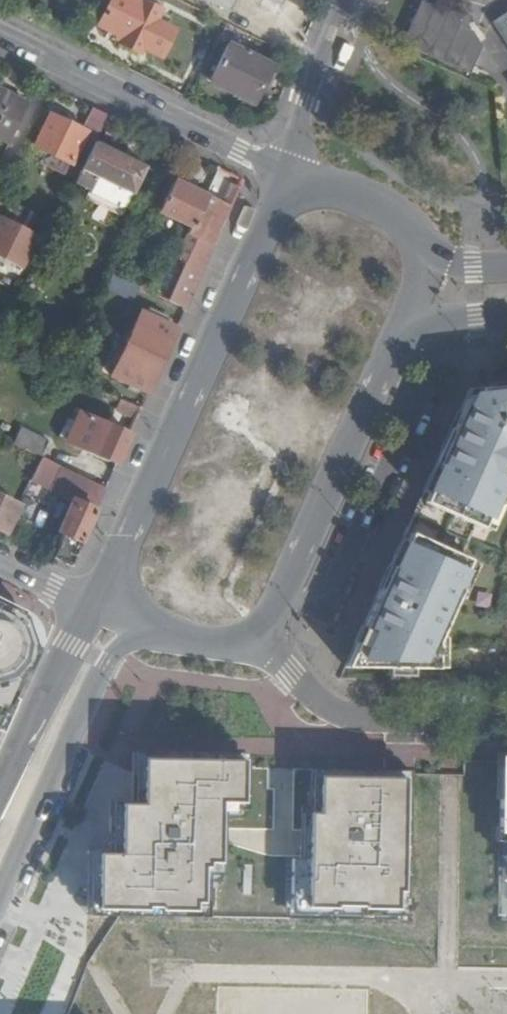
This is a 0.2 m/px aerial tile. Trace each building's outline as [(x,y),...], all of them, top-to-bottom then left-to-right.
[(162,9),(144,0),(111,0),(98,25),(117,35),(115,41),(139,53),(162,9)] [(232,12),(238,0),(208,0),(232,12)] [(489,27),(425,0),(421,0),(403,43),(470,71),(489,27)] [(493,22),(506,43),(506,12),(493,22)] [(251,102),(270,63),(228,43),(209,80),(251,102)] [(30,106),(0,91),(0,138),(11,143),(30,106)] [(109,115),(93,106),(80,131),(50,116),(35,146),(70,164),(73,160),(84,165),(96,141),(109,115)] [(96,141),(84,165),(77,181),(94,189),(99,178),(134,194),(147,166),(96,141)] [(134,194),(99,178),(94,189),(92,194),(123,208),(128,206),(134,194)] [(196,221),(209,195),(177,180),(162,212),(186,225),(196,221)] [(0,193),(0,214),(9,198),(0,193)] [(233,207),(209,195),(196,221),(182,251),(193,257),(170,301),(187,309),(233,207)] [(1,218),(0,220),(0,258),(21,268),(36,236),(1,218)] [(144,312),(128,345),(164,362),(179,329),(144,312)] [(164,362),(128,345),(113,376),(149,394),(164,362)] [(460,537),(467,521),(474,523),(496,474),(489,471),(497,454),(505,452),(506,452),(506,382),(465,386),(453,412),(458,413),(453,426),(447,424),(410,508),(433,517),(436,525),(460,537)] [(133,424),(136,404),(121,402),(118,422),(133,424)] [(453,412),(447,424),(453,426),(458,413),(453,412)] [(78,448),(117,465),(131,436),(91,418),(78,448)] [(14,444),(42,457),(48,445),(21,431),(14,444)] [(489,471),(496,474),(505,452),(497,454),(489,471)] [(65,530),(53,557),(72,567),(106,489),(42,457),(32,477),(74,497),(68,510),(76,515),(69,532),(65,530)] [(5,533),(9,525),(16,510),(19,504),(0,494),(0,531),(5,533)] [(376,583),(339,665),(425,667),(427,640),(454,583),(450,580),(462,560),(452,554),(460,537),(436,525),(433,517),(410,508),(383,568),(388,570),(380,585),(376,583)] [(16,510),(9,525),(27,533),(32,519),(16,510)] [(383,568),(376,583),(380,585),(388,570),(383,568)] [(28,662),(33,647),(33,635),(29,622),(20,612),(0,603),(0,720),(28,662)] [(203,918),(203,914),(215,915),(216,863),(228,864),(229,828),(273,829),(273,788),(267,788),(267,767),(257,767),(243,766),(243,751),(129,749),(129,779),(138,779),(137,803),(116,803),(115,852),(93,852),(92,917),(119,917),(203,918)] [(497,757),(496,801),(502,802),(501,836),(506,837),(506,758),(497,757)] [(293,820),(293,830),(311,830),(311,861),(294,860),(293,918),(410,922),(413,796),(406,795),(407,770),(294,769),(293,820)]
